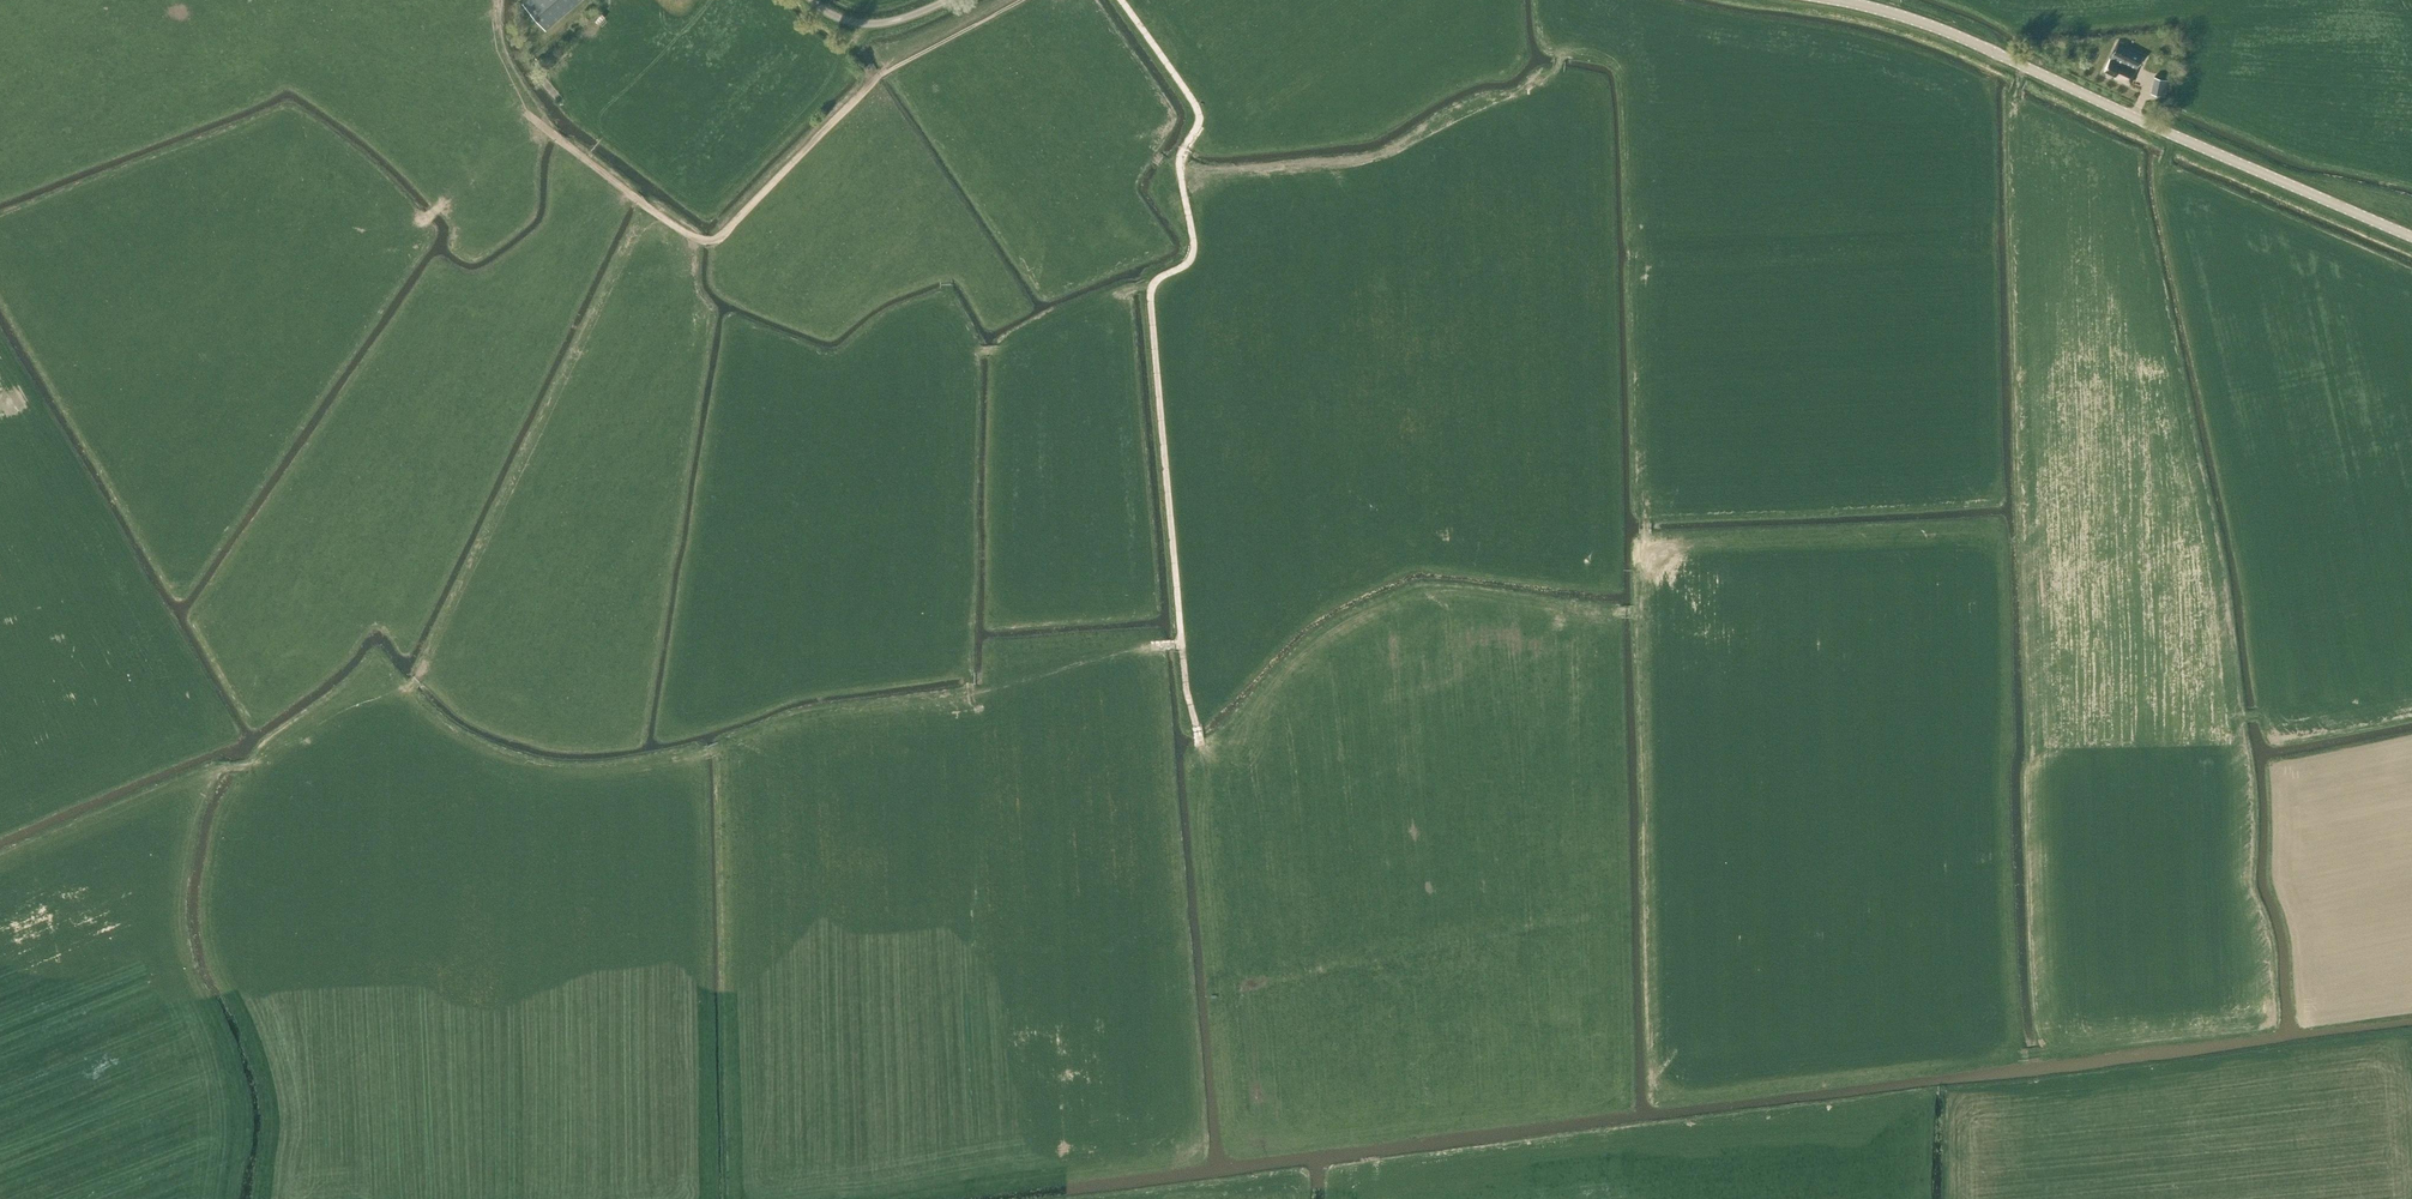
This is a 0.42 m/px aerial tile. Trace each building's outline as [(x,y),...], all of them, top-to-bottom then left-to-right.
[(578,0),(522,0),(545,28),(578,0)] [(2164,39),(2163,48),(2170,49),(2172,40),(2164,39)] [(2142,55),(2117,43),(2113,52),(2111,58),(2110,58),(2104,70),(2115,76),(2114,78),(2128,84),(2142,55)] [(2391,670),(2391,682),(2411,682),(2411,670),(2391,670)]
